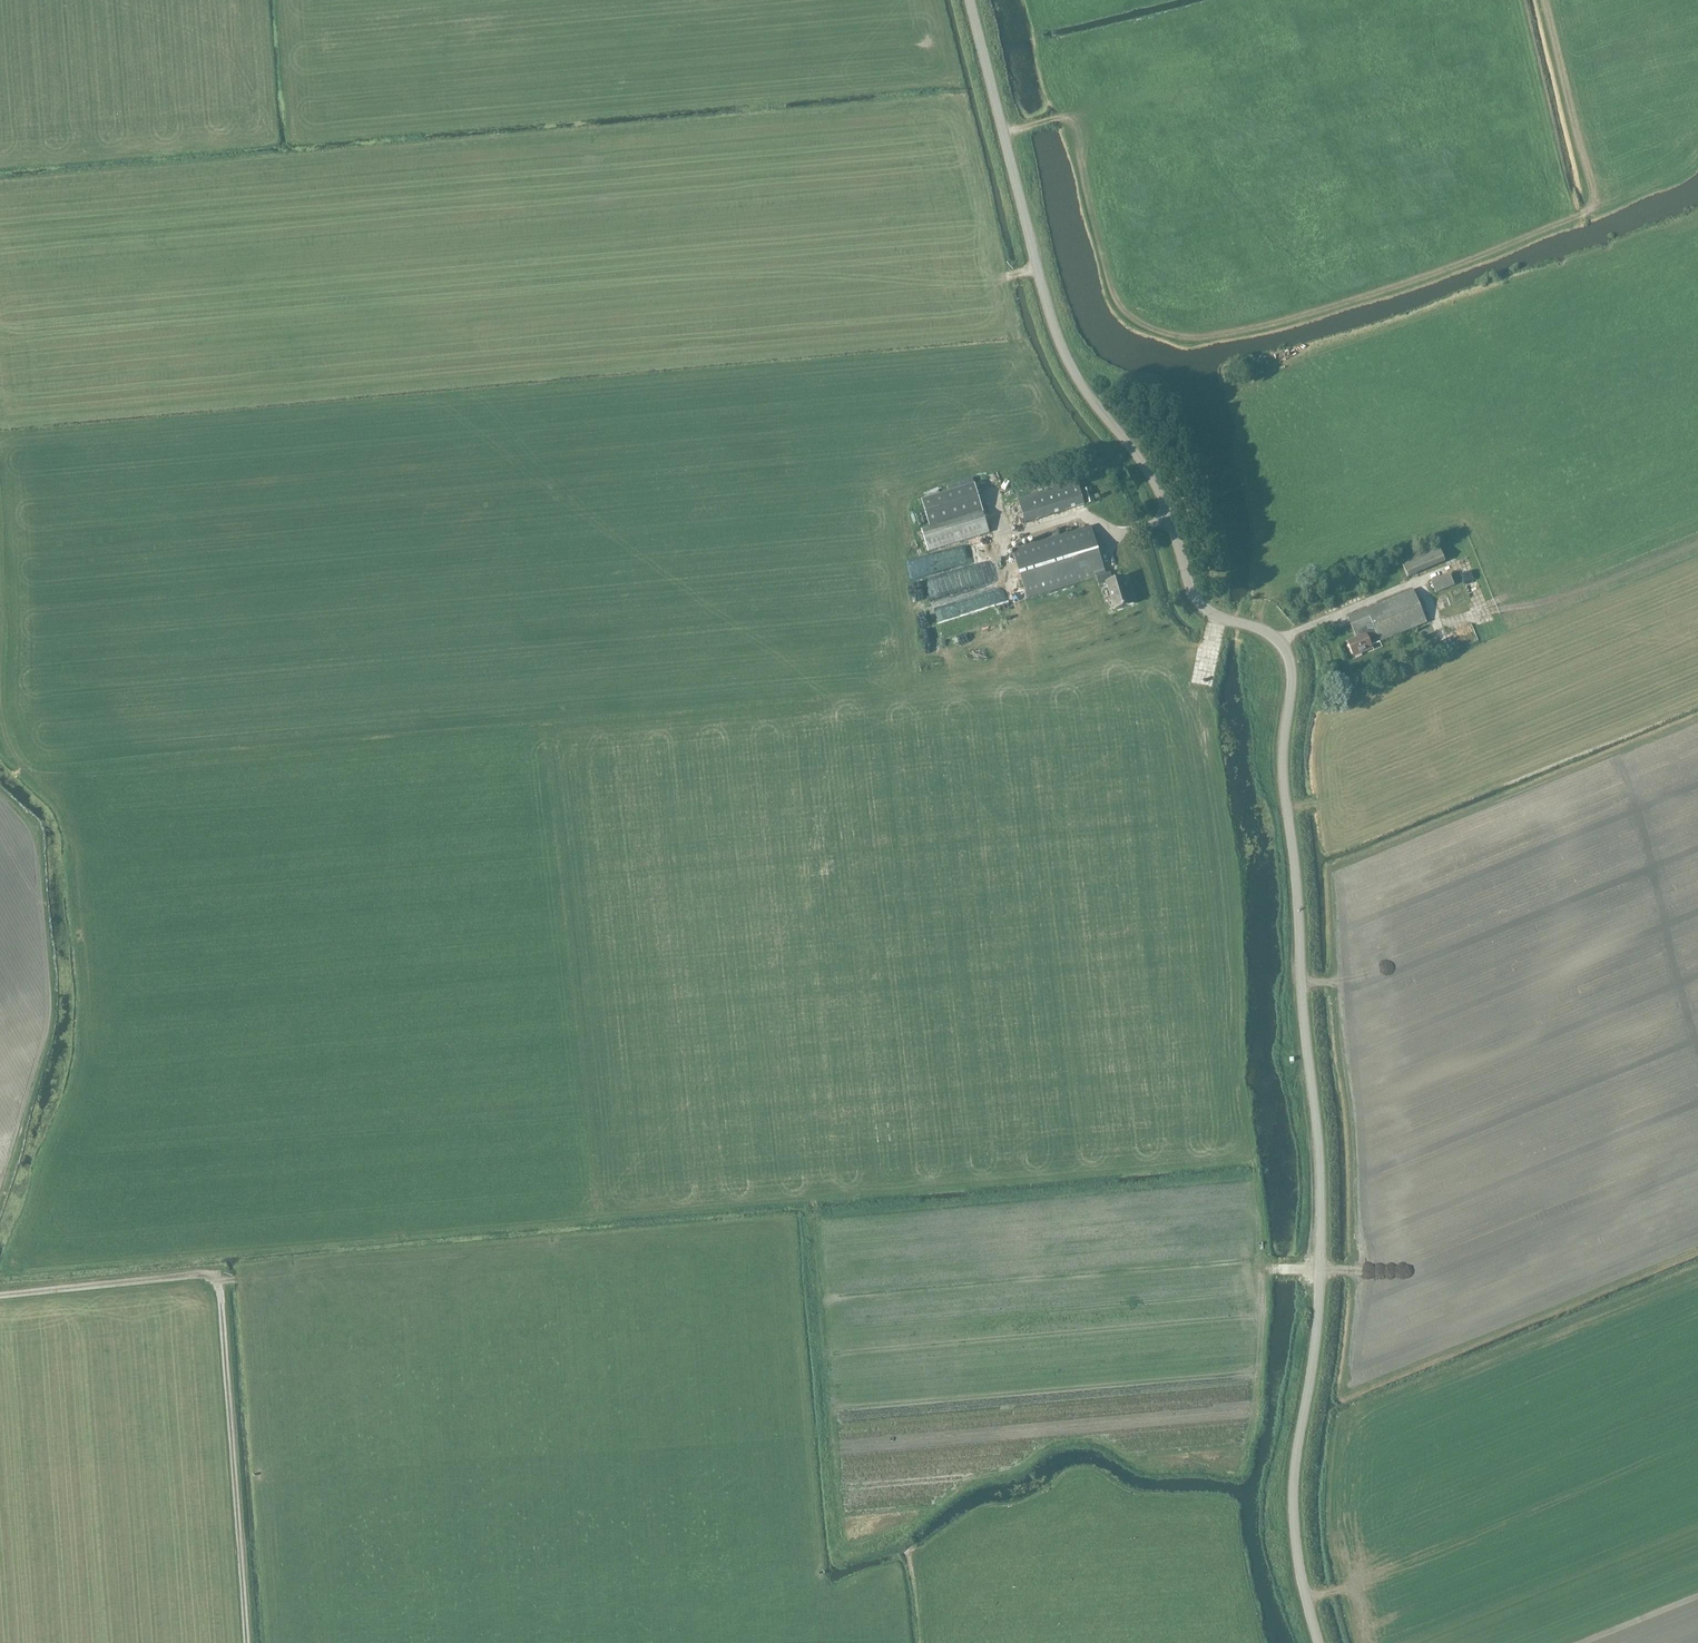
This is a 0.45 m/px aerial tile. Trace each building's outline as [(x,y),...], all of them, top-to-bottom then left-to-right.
[(1085,505),(1078,482),(1018,500),(1025,524),(1085,505)] [(930,527),(983,511),(975,485),(922,501),(930,527)] [(1090,487),(1081,490),(1085,504),(1094,502),(1090,487)] [(922,531),(928,552),(990,534),(983,512),(922,531)] [(1028,599),(1097,578),(1099,586),(1107,584),(1115,610),(1136,603),(1133,594),(1130,595),(1124,578),(1113,581),(1110,573),(1106,574),(1091,527),(1013,551),(1028,599)] [(1400,560),(1407,578),(1445,562),(1438,544),(1400,560)] [(1431,582),(1435,594),(1455,585),(1450,574),(1431,582)] [(931,583),(918,583),(919,598),(932,598),(931,583)] [(1347,617),(1350,624),(1356,638),(1346,642),(1352,657),(1372,648),(1371,645),(1426,623),(1413,591),(1347,617)] [(1454,640),(1477,631),(1472,618),(1449,627),(1454,640)] [(1446,625),(1434,626),(1434,637),(1446,636),(1446,625)]
